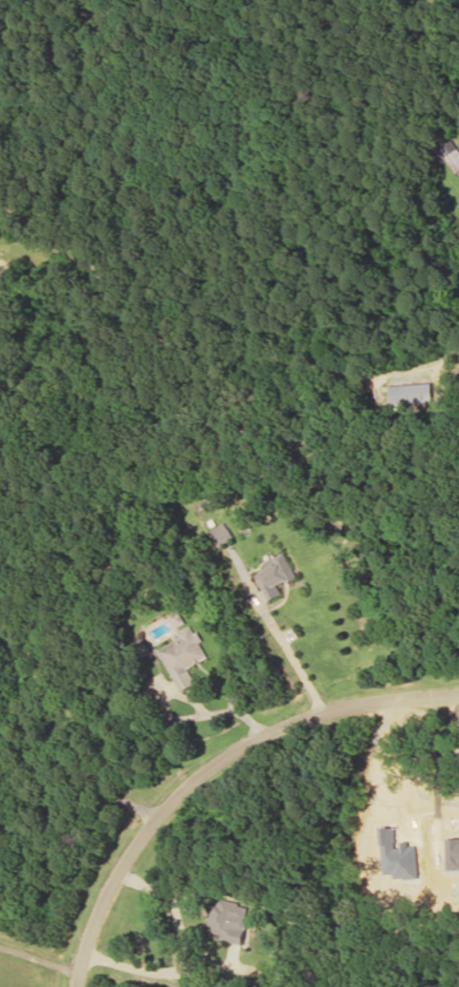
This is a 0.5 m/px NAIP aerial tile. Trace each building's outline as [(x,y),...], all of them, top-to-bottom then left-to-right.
[(390,403),(432,401),(431,382),(389,384),(390,403)] [(233,536),(224,521),(211,529),(220,544),(233,536)] [(268,600),(282,593),(278,585),(297,575),(284,551),(272,558),(274,563),(255,573),(268,600)] [(179,690),(195,682),(187,666),(207,656),(200,641),(192,623),(177,631),(181,637),(158,648),(179,690)] [(151,651),(144,637),(127,645),(134,659),(151,651)] [(244,942),(247,927),(240,926),(241,917),(246,918),(249,904),(220,897),(218,904),(212,903),(207,924),(213,926),(211,935),(244,942)]
